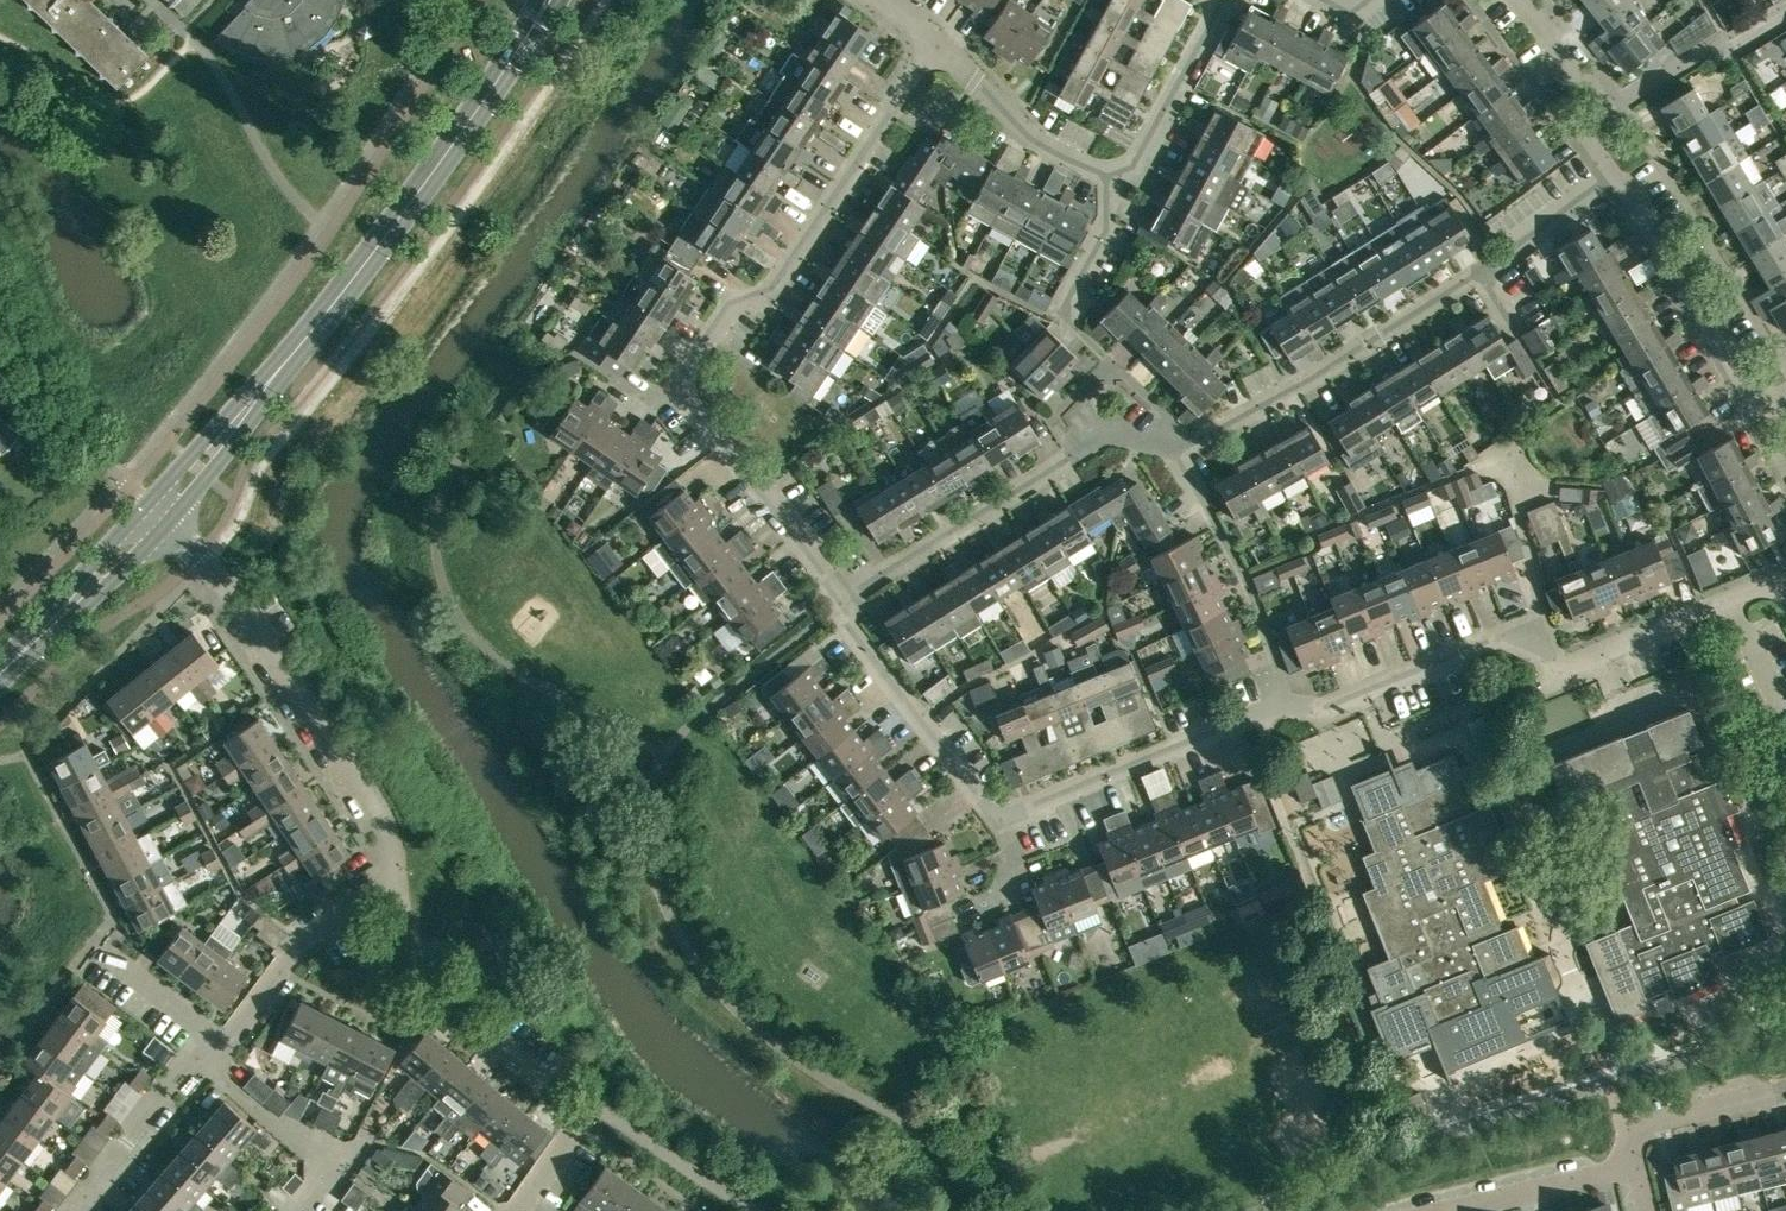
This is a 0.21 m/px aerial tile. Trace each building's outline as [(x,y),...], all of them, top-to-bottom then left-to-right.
[(27,4),(28,9),(33,9),(51,27),(52,32),(57,32),(75,50),(76,55),(81,55),(99,73),(100,78),(105,78),(116,89),(148,56),(136,45),(136,40),(131,40),(128,37),(124,33),(122,32),(112,22),(112,16),(107,17),(90,0),(24,0),(27,4)] [(168,1),(168,6),(173,6),(184,16),(199,0),(167,0),(168,1)] [(234,18),(217,36),(218,37),(222,34),(235,47),(272,56),(276,55),(277,55),(305,47),(305,46),(309,45),(335,18),(336,14),(340,0),(252,0),(234,18)] [(818,37),(821,34),(854,57),(870,33),(845,16),(850,8),(839,0),(827,0),(824,4),(836,11),(830,20),(819,13),(814,20),(810,25),(807,30),(818,37)] [(962,1),(974,9),(970,14),(981,21),(996,0),(963,0),(962,1)] [(1030,13),(1011,0),(1007,0),(983,35),(995,44),(992,49),(1002,55),(1030,13)] [(1090,6),(1085,15),(1098,22),(1162,58),(1176,33),(1117,0),(1110,0),(1103,13),(1090,6)] [(1176,33),(1192,4),(1184,0),(1163,0),(1154,16),(1138,7),(1141,0),(1117,0),(1176,33)] [(1603,20),(1629,0),(1587,0),(1603,20)] [(1649,20),(1634,0),(1629,0),(1603,20),(1609,29),(1590,44),(1598,53),(1608,45),(1612,49),(1649,20)] [(1400,36),(1416,58),(1472,18),(1469,13),(1458,21),(1444,3),(1400,36)] [(1256,54),(1282,7),(1278,4),(1271,16),(1250,5),(1224,53),(1242,63),(1239,68),(1250,73),(1256,61),(1253,59),(1256,54)] [(1282,7),(1256,54),(1279,67),(1299,31),(1281,21),(1287,9),(1282,7)] [(1719,30),(1718,29),(1707,11),(1670,40),(1679,54),(1719,30)] [(1030,13),(1002,55),(1011,62),(1014,57),(1027,66),(1052,29),(1030,13)] [(1433,81),(1445,72),(1477,48),(1465,30),(1475,22),(1472,18),(1416,58),(1433,81)] [(1608,45),(1598,53),(1605,62),(1615,54),(1630,73),(1667,44),(1649,22),(1650,21),(1649,20),(1612,49),(1608,45)] [(1089,37),(1076,31),(1071,40),(1084,47),(1149,82),(1162,58),(1098,22),(1089,37)] [(367,23),(357,30),(363,40),(373,33),(367,23)] [(1299,31),(1279,67),(1303,80),(1328,31),(1323,29),(1316,40),(1299,31)] [(1224,53),(1234,34),(1226,30),(1214,52),(1222,57),(1224,53)] [(1328,31),(1303,80),(1327,93),(1347,57),(1326,46),(1333,34),(1328,31)] [(840,78),(854,57),(821,34),(818,37),(810,50),(799,42),(792,52),(804,60),(805,57),(810,60),(840,78)] [(1062,55),(1057,65),(1070,72),(1135,107),(1149,82),(1084,47),(1075,63),(1062,55)] [(1461,93),(1505,61),(1501,57),(1490,65),(1477,48),(1445,72),(1461,93)] [(784,75),(795,82),(829,105),(840,88),(852,96),(858,87),(847,79),(845,82),(840,78),(810,60),(805,57),(804,60),(792,52),(779,71),(784,75)] [(1461,93),(1477,114),(1509,90),(1497,74),(1508,66),(1505,61),(1461,93)] [(722,77),(700,62),(692,73),(714,88),(722,77)] [(1122,131),(1135,107),(1070,72),(1062,87),(1049,80),(1043,90),(1057,97),(1058,96),(1082,109),(1083,107),(1082,106),(1091,91),(1107,99),(1099,115),(1098,115),(1097,117),(1122,131)] [(769,97),(780,105),(814,127),(829,105),(795,82),(784,75),(769,97)] [(1745,78),(1732,87),(1737,96),(1751,88),(1745,78)] [(1678,131),(1710,111),(1695,87),(1663,106),(1678,131)] [(1478,149),(1522,117),(1521,116),(1526,113),(1528,116),(1539,107),(1532,98),(1521,106),(1509,90),(1477,114),(1493,136),(1488,139),(1486,136),(1475,145),(1478,149)] [(801,146),(814,127),(780,105),(769,97),(753,119),(765,127),(799,150),(801,146)] [(1384,99),(1377,104),(1375,106),(1384,117),(1393,110),(1384,99)] [(1746,111),(1752,120),(1766,112),(1760,103),(1746,111)] [(1269,121),(1273,112),(1259,106),(1255,114),(1269,121)] [(1693,155),(1736,129),(1722,107),(1710,112),(1710,111),(1678,131),(1693,155)] [(1194,119),(1191,124),(1238,150),(1251,127),(1216,108),(1206,126),(1194,119)] [(1384,117),(1392,128),(1401,121),(1393,110),(1384,117)] [(1766,112),(1752,120),(1757,130),(1771,121),(1766,112)] [(1537,138),(1522,117),(1478,149),(1481,154),(1492,146),(1501,158),(1490,166),(1494,171),(1537,138)] [(1294,123),(1289,133),(1302,140),(1307,130),(1294,123)] [(1225,174),(1238,150),(1191,124),(1188,129),(1200,136),(1190,155),(1225,174)] [(817,136),(829,143),(835,134),(823,126),(817,136)] [(801,146),(799,150),(765,127),(764,128),(750,149),(783,172),(786,168),(795,155),(806,163),(809,159),(812,154),(801,146)] [(1736,129),(1693,155),(1708,180),(1750,154),(1736,129)] [(847,142),(835,134),(829,143),(840,151),(847,142)] [(942,135),(935,144),(943,185),(951,174),(977,191),(992,164),(962,144),(960,147),(942,135)] [(877,177),(922,208),(923,206),(915,201),(931,177),(943,185),(935,144),(926,138),(913,156),(910,154),(892,181),(880,173),(877,177)] [(1554,160),(1537,138),(1494,171),(1497,176),(1508,167),(1521,184),(1554,160)] [(1400,145),(1393,153),(1403,163),(1411,154),(1400,145)] [(791,186),(794,181),(797,176),(786,168),(783,172),(750,149),(749,150),(735,172),(768,194),(771,191),(779,178),(791,186)] [(1785,166),(1785,153),(1775,160),(1781,169),(1785,166)] [(1708,180),(1723,205),(1766,179),(1754,159),(1753,160),(1751,157),(1752,156),(1750,154),(1708,180)] [(1248,186),(1225,174),(1190,155),(1180,173),(1168,167),(1165,172),(1212,198),(1235,210),(1248,186)] [(1379,184),(1396,173),(1388,161),(1371,172),(1379,184)] [(966,213),(990,226),(1024,166),(1019,163),(1013,175),(992,164),(977,191),(973,199),(973,200),(966,213)] [(772,213),(776,208),(779,203),(782,199),(771,191),(768,194),(735,172),(723,164),(722,165),(708,186),(753,217),(755,213),(761,205),(772,213)] [(1014,239),(1040,190),(1023,181),(1029,169),(1024,166),(990,226),(1014,239)] [(1200,222),(1212,198),(1165,172),(1162,177),(1174,183),(1167,197),(1155,191),(1152,196),(1200,222)] [(908,229),(922,208),(877,177),(874,182),(885,190),(874,206),(908,229)] [(1284,177),(1278,187),(1291,193),(1296,184),(1284,177)] [(1781,204),(1766,179),(1723,205),(1728,213),(1723,217),(1733,233),(1738,229),(1770,210),(1781,204)] [(708,186),(707,188),(692,209),(737,240),(740,236),(745,228),(757,236),(760,231),(767,222),(767,221),(755,213),(753,217),(708,186)] [(1014,239),(1036,251),(1069,191),(1064,188),(1058,200),(1040,190),(1014,239)] [(1344,189),(1332,197),(1338,207),(1350,199),(1344,189)] [(1069,191),(1036,251),(1062,265),(1069,252),(1069,253),(1088,217),(1068,206),(1074,194),(1069,191)] [(1314,215),(1323,210),(1324,209),(1320,204),(1312,191),(1303,197),(1314,215)] [(1213,229),(1200,222),(1152,196),(1149,201),(1161,207),(1154,221),(1142,214),(1136,224),(1149,231),(1150,228),(1181,245),(1178,250),(1197,260),(1213,229)] [(1423,206),(1418,209),(1447,256),(1472,240),(1446,198),(1425,210),(1423,206)] [(920,237),(908,229),(874,206),(863,223),(852,215),(848,220),(905,259),(920,237)] [(679,233),(671,245),(697,263),(705,251),(722,263),(734,245),(745,253),(752,244),(751,244),(740,236),(737,240),(692,209),(677,232),(679,233)] [(1426,269),(1447,256),(1418,209),(1395,224),(1428,275),(1429,274),(1426,269)] [(1785,235),(1770,210),(1738,229),(1744,239),(1739,242),(1748,257),(1753,254),(1785,235)] [(1302,230),(1290,211),(1278,224),(1288,239),(1302,230)] [(904,260),(905,259),(848,220),(845,224),(857,232),(844,251),(877,274),(892,252),(904,260)] [(767,222),(760,231),(772,239),(775,234),(778,230),(767,222)] [(1405,289),(1428,275),(1395,224),(1372,238),(1401,284),(1405,289)] [(1571,274),(1576,271),(1604,252),(1590,229),(1556,249),(1566,267),(1554,274),(1560,284),(1573,277),(1571,274)] [(1271,260),(1273,259),(1284,252),(1274,235),(1260,243),(1271,260)] [(1768,279),(1785,268),(1785,237),(1785,235),(1753,254),(1768,279)] [(1401,284),(1372,238),(1349,253),(1357,264),(1378,299),(1401,284)] [(1576,271),(1589,294),(1624,273),(1613,255),(1625,248),(1621,242),(1619,238),(1607,246),(1609,249),(1604,252),(1576,271)] [(765,267),(768,261),(772,256),(752,242),(751,244),(752,244),(745,253),(765,267)] [(689,275),(697,263),(671,245),(667,252),(655,244),(636,272),(647,280),(680,303),(683,299),(696,280),(689,275)] [(877,274),(844,251),(831,270),(820,262),(817,267),(874,306),(890,282),(877,274)] [(964,251),(957,263),(967,269),(973,256),(964,251)] [(1355,313),(1378,299),(1357,264),(1338,276),(1331,264),(1326,267),(1355,313)] [(859,327),(874,306),(817,267),(813,272),(825,279),(813,296),(859,327)] [(1312,292),(1337,332),(1345,327),(1342,321),(1355,313),(1326,267),(1321,270),(1329,282),(1312,292)] [(1768,279),(1773,287),(1753,299),(1763,316),(1785,302),(1785,268),(1768,279)] [(1597,323),(1605,319),(1650,290),(1647,285),(1635,292),(1624,273),(1589,294),(1599,309),(1592,313),(1597,323)] [(647,280),(632,302),(665,325),(676,309),(688,316),(694,307),(683,299),(680,303),(647,280)] [(1336,332),(1337,332),(1312,292),(1304,280),(1282,294),(1312,340),(1333,327),(1336,332)] [(1213,282),(1205,290),(1216,300),(1223,292),(1213,282)] [(1020,285),(1014,295),(1027,302),(1032,292),(1020,285)] [(1653,295),(1650,290),(1605,319),(1618,341),(1652,320),(1641,302),(1653,295)] [(1118,339),(1146,310),(1127,291),(1098,320),(1099,321),(1090,331),(1098,339),(1108,329),(1118,339)] [(979,304),(989,310),(997,298),(986,292),(979,304)] [(1146,310),(1118,339),(1119,340),(1123,336),(1142,354),(1171,325),(1156,311),(1166,301),(1158,293),(1148,303),(1151,306),(1146,310)] [(1311,341),(1312,340),(1282,294),(1278,297),(1285,309),(1288,307),(1291,312),(1268,327),(1290,361),(1307,350),(1314,362),(1324,356),(1317,344),(1314,346),(1311,341)] [(791,305),(788,310),(844,350),(859,327),(813,296),(802,313),(791,305)] [(940,300),(932,312),(941,318),(949,307),(940,300)] [(647,351),(659,359),(665,349),(654,342),(665,325),(632,302),(617,324),(617,325),(645,344),(645,345),(649,348),(647,351)] [(1763,316),(1765,320),(1776,314),(1785,331),(1785,302),(1763,316)] [(989,310),(979,304),(971,316),(981,323),(989,310)] [(830,370),(844,350),(788,310),(785,314),(796,322),(787,335),(776,328),(772,332),(830,370)] [(941,318),(932,312),(924,324),(933,330),(941,318)] [(645,344),(617,325),(617,324),(612,321),(603,315),(590,334),(588,333),(577,348),(619,377),(627,365),(630,367),(631,366),(645,345),(645,344)] [(1521,378),(1534,369),(1516,340),(1506,346),(1486,315),(1466,328),(1459,316),(1456,319),(1484,364),(1493,378),(1514,366),(1521,378)] [(1457,334),(1441,344),(1462,378),(1484,364),(1456,319),(1450,322),(1457,334)] [(1652,320),(1618,341),(1632,364),(1678,336),(1675,331),(1663,339),(1652,320)] [(1142,354),(1162,373),(1190,344),(1194,340),(1186,331),(1181,335),(1171,325),(1142,354)] [(1523,335),(1537,359),(1554,348),(1539,326),(1523,335)] [(1045,328),(1027,347),(1063,382),(1072,374),(1067,370),(1078,359),(1045,328)] [(830,370),(772,332),(769,337),(780,345),(767,364),(795,383),(790,391),(808,403),(830,370)] [(949,349),(940,334),(932,345),(938,356),(949,349)] [(1637,391),(1680,365),(1669,348),(1681,341),(1678,336),(1632,364),(1623,369),(1637,391)] [(1181,391),(1218,352),(1214,348),(1205,358),(1190,344),(1162,373),(1181,391)] [(1416,344),(1410,347),(1438,393),(1462,378),(1441,344),(1423,355),(1416,344)] [(1063,382),(1027,347),(1008,366),(1040,397),(1051,387),(1055,391),(1063,382)] [(1394,373),(1416,407),(1438,393),(1410,347),(1406,350),(1413,361),(1394,373)] [(926,349),(897,368),(905,380),(934,361),(926,349)] [(1218,352),(1181,391),(1176,396),(1188,407),(1178,417),(1186,424),(1196,415),(1197,416),(1225,387),(1206,368),(1210,364),(1213,366),(1223,356),(1218,352)] [(1553,363),(1543,369),(1550,381),(1560,375),(1553,363)] [(941,365),(932,371),(939,383),(949,378),(941,365)] [(1680,365),(1637,391),(1651,414),(1705,380),(1702,376),(1690,382),(1680,365)] [(1372,387),(1393,422),(1400,433),(1423,419),(1416,407),(1394,373),(1372,387)] [(1560,375),(1550,381),(1558,393),(1567,387),(1560,375)] [(1705,380),(1651,414),(1665,438),(1661,440),(1662,442),(1652,447),(1660,460),(1691,441),(1683,428),(1708,412),(1696,392),(1708,385),(1705,380)] [(1348,403),(1351,408),(1370,436),(1393,422),(1372,387),(1354,398),(1347,387),(1337,393),(1345,405),(1348,403)] [(571,450),(608,396),(598,389),(586,406),(574,398),(560,419),(553,414),(541,430),(571,450)] [(617,403),(608,396),(571,450),(592,464),(617,427),(606,420),(617,403)] [(1040,443),(1036,436),(1015,402),(995,414),(988,403),(983,406),(1011,451),(1012,451),(1016,459),(1018,458),(1017,457),(1039,443),(1039,444),(1040,443)] [(960,415),(966,425),(990,464),(1011,451),(983,406),(979,408),(977,404),(960,415)] [(824,414),(830,418),(835,422),(842,413),(830,405),(824,414)] [(862,414),(868,424),(880,416),(874,407),(862,414)] [(1373,441),(1370,436),(1351,408),(1328,422),(1346,451),(1340,454),(1351,471),(1383,451),(1376,439),(1373,441)] [(868,424),(862,414),(851,421),(856,431),(868,424)] [(3,451),(20,432),(0,415),(0,416),(0,448),(3,451)] [(592,464),(613,478),(650,425),(640,418),(628,435),(617,427),(592,464)] [(1283,423),(1278,426),(1304,474),(1328,461),(1308,425),(1290,435),(1283,423)] [(993,470),(990,464),(966,425),(964,426),(962,425),(960,425),(958,424),(955,425),(953,425),(952,426),(950,427),(948,429),(947,431),(946,433),(946,435),(946,437),(943,439),(978,495),(983,492),(976,480),(993,470)] [(667,468),(658,461),(661,457),(648,448),(660,431),(650,425),(613,478),(635,494),(640,488),(647,493),(654,489),(667,468)] [(1281,487),(1304,474),(1278,426),(1273,429),(1280,441),(1261,451),(1281,487)] [(1691,441),(1660,460),(1667,472),(1677,466),(1678,468),(1696,457),(1710,482),(1758,457),(1755,452),(1743,458),(1732,437),(1699,455),(1691,441)] [(917,455),(924,465),(952,511),(957,508),(950,496),(966,486),(973,498),(978,495),(943,439),(940,441),(937,440),(935,440),(933,440),(931,440),(929,441),(927,442),(925,443),(923,445),(922,447),(921,449),(920,451),(920,453),(917,455)] [(1478,456),(1477,455),(1470,445),(1461,451),(1469,462),(1478,456)] [(1236,465),(1239,471),(1256,500),(1281,487),(1261,451),(1243,461),(1236,449),(1226,455),(1233,467),(1236,465)] [(1709,511),(1722,504),(1758,486),(1749,468),(1760,462),(1758,457),(1710,482),(1697,488),(1709,511)] [(1447,458),(1437,464),(1445,476),(1454,470),(1447,458)] [(952,511),(924,465),(902,478),(923,513),(940,502),(948,514),(952,511)] [(1256,500),(1239,471),(1215,484),(1234,519),(1253,509),(1259,521),(1269,516),(1262,503),(1259,505),(1256,500)] [(1479,471),(1476,473),(1465,477),(1472,493),(1486,486),(1479,471)] [(1617,519),(1638,510),(1622,474),(1601,483),(1617,519)] [(902,478),(881,492),(909,538),(913,535),(906,523),(923,513),(902,478)] [(1099,487),(1069,506),(1084,532),(1109,517),(1117,529),(1126,488),(1120,479),(1101,490),(1099,487)] [(692,501),(683,490),(676,480),(641,508),(664,538),(716,498),(709,489),(692,501)] [(1338,490),(1351,517),(1367,509),(1354,482),(1338,490)] [(1170,531),(1151,499),(1147,501),(1136,483),(1126,488),(1117,529),(1128,521),(1144,547),(1170,531)] [(1449,483),(1438,487),(1443,501),(1455,496),(1449,483)] [(1722,504),(1734,527),(1781,502),(1778,497),(1767,503),(1758,486),(1722,504)] [(909,538),(881,492),(880,492),(877,487),(852,502),(876,541),(897,529),(904,541),(909,538)] [(1583,489),(1583,504),(1595,504),(1596,490),(1583,489)] [(1407,514),(1431,504),(1426,490),(1401,500),(1407,514)] [(1467,491),(1455,495),(1460,509),(1472,504),(1467,491)] [(716,498),(664,538),(653,547),(669,567),(715,531),(707,520),(723,507),(716,498)] [(1554,541),(1567,536),(1553,502),(1540,507),(1554,541)] [(1784,507),(1781,502),(1734,527),(1734,528),(1729,531),(1727,527),(1715,534),(1720,544),(1732,538),(1742,556),(1777,537),(1771,525),(1767,516),(1784,507)] [(1044,505),(1039,508),(1067,554),(1090,540),(1084,532),(1069,506),(1051,517),(1044,505)] [(1378,511),(1382,523),(1396,517),(1391,506),(1378,511)] [(1540,507),(1526,513),(1540,547),(1554,541),(1540,507)] [(1023,534),(1049,575),(1071,561),(1067,554),(1039,508),(1034,511),(1041,523),(1023,534)] [(1382,523),(1378,511),(1364,517),(1369,528),(1382,523)] [(1330,530),(1334,542),(1348,536),(1344,525),(1330,530)] [(1512,527),(1498,532),(1498,531),(1473,541),(1490,582),(1503,577),(1505,583),(1517,578),(1512,565),(1525,559),(1512,527)] [(715,531),(669,567),(684,587),(695,578),(748,538),(740,529),(724,542),(715,531)] [(1334,542),(1330,530),(1316,536),(1321,547),(1334,542)] [(993,536),(1021,583),(1025,589),(1049,575),(1023,534),(1005,545),(998,533),(993,536)] [(1161,580),(1201,561),(1196,549),(1201,547),(1196,535),(1150,557),(1161,580)] [(998,597),(1021,583),(993,536),(988,539),(995,551),(977,562),(998,597)] [(695,578),(711,599),(747,572),(738,560),(755,548),(748,538),(695,578)] [(1653,540),(1629,550),(1648,597),(1658,592),(1656,587),(1670,581),(1669,580),(1660,556),(1673,551),(1668,539),(1655,544),(1653,540)] [(1490,582),(1473,541),(1449,550),(1468,598),(1479,593),(1477,588),(1490,582)] [(1468,598),(1449,550),(1426,560),(1442,602),(1455,596),(1457,602),(1468,598)] [(1637,601),(1648,597),(1629,550),(1605,559),(1622,601),(1634,596),(1637,601)] [(1676,550),(1673,551),(1660,556),(1669,580),(1685,573),(1676,550)] [(1132,556),(1118,564),(1124,575),(1138,567),(1132,556)] [(1288,563),(1293,574),(1307,569),(1302,557),(1288,563)] [(1605,559),(1581,569),(1600,616),(1611,612),(1609,606),(1622,601),(1605,559)] [(1442,602),(1426,560),(1402,570),(1421,617),(1432,612),(1429,607),(1442,602)] [(1161,580),(1172,604),(1218,583),(1214,572),(1208,575),(1201,561),(1161,580)] [(952,562),(947,565),(982,622),(1005,608),(998,597),(977,562),(959,573),(952,562)] [(1293,574),(1288,563),(1275,568),(1279,580),(1293,574)] [(959,636),(982,622),(947,565),(942,568),(949,579),(931,591),(958,634),(959,636)] [(1600,616),(1581,569),(1556,579),(1559,587),(1545,592),(1553,614),(1567,608),(1573,621),(1587,615),(1589,620),(1600,616)] [(711,599),(727,619),(779,579),(772,570),(755,583),(747,572),(711,599)] [(1421,617),(1402,570),(1379,579),(1395,621),(1408,616),(1410,621),(1421,617)] [(786,588),(779,579),(727,619),(743,640),(748,636),(758,648),(785,627),(776,616),(779,613),(769,601),(786,588)] [(1382,626),(1395,621),(1379,579),(1354,589),(1373,636),(1384,631),(1382,626)] [(1172,604),(1184,628),(1224,608),(1218,596),(1223,593),(1218,583),(1172,604)] [(1373,636),(1354,589),(1332,598),(1348,639),(1360,635),(1362,640),(1373,636)] [(958,634),(931,591),(913,602),(906,590),(901,593),(935,648),(958,634)] [(910,664),(935,648),(901,593),(896,596),(903,608),(883,620),(910,664)] [(1309,617),(1329,664),(1339,659),(1337,654),(1352,648),(1348,639),(1332,598),(1329,599),(1332,608),(1309,617)] [(1070,613),(1076,623),(1088,615),(1082,605),(1070,613)] [(1184,628),(1195,651),(1241,629),(1236,618),(1230,621),(1224,608),(1184,628)] [(1076,623),(1070,613),(1058,620),(1064,630),(1076,623)] [(1088,640),(1109,628),(1102,615),(1088,623),(1081,628),(1088,640)] [(1139,615),(1126,620),(1130,632),(1144,626),(1139,615)] [(1286,629),(1274,634),(1272,634),(1288,673),(1316,663),(1318,668),(1329,664),(1309,617),(1285,627),(1286,629)] [(1130,632),(1126,620),(1112,626),(1117,637),(1130,632)] [(1088,640),(1081,628),(1071,633),(1071,634),(1078,646),(1088,640)] [(1246,639),(1241,629),(1195,651),(1206,675),(1246,655),(1240,642),(1246,639)] [(171,649),(209,697),(216,691),(204,676),(218,664),(193,632),(171,649)] [(1091,661),(1101,657),(1095,643),(1085,647),(1091,661)] [(171,649),(150,665),(175,698),(189,687),(201,702),(209,697),(171,649)] [(821,655),(792,678),(783,667),(764,682),(763,687),(786,717),(821,689),(813,678),(829,665),(821,655)] [(1129,661),(1127,662),(1106,670),(1101,657),(1091,661),(1092,664),(1096,674),(1101,672),(1129,741),(1157,729),(1138,684),(1129,661)] [(1171,657),(1157,663),(1162,674),(1175,669),(1171,657)] [(974,664),(979,675),(992,668),(987,658),(974,664)] [(1149,680),(1162,674),(1157,663),(1144,668),(1149,680)] [(979,675),(974,664),(961,670),(966,681),(979,675)] [(1038,682),(1048,678),(1042,664),(1032,668),(1038,682)] [(1129,741),(1101,672),(1096,674),(1092,664),(1071,673),(1075,683),(1103,751),(1129,741)] [(150,665),(129,682),(166,730),(174,724),(161,709),(175,698),(150,665)] [(947,674),(922,693),(931,705),(956,685),(947,674)] [(1048,678),(1038,682),(1043,696),(1048,694),(1076,762),(1103,751),(1075,683),(1053,692),(1050,684),(1048,678)] [(1000,701),(992,681),(968,691),(976,710),(1000,701)] [(166,730),(129,682),(106,700),(132,732),(146,721),(159,736),(166,730)] [(786,717),(801,737),(853,697),(846,688),(830,700),(821,689),(786,717)] [(1076,762),(1048,694),(1043,696),(1022,705),(1050,773),(1076,762)] [(801,737),(817,757),(852,730),(844,719),(860,706),(853,697),(801,737)] [(1050,773),(1022,705),(994,716),(1005,741),(1007,740),(1007,739),(1024,733),(1031,750),(1014,757),(1014,756),(1011,757),(1022,784),(1050,773)] [(1732,849),(1739,846),(1726,815),(1739,810),(1725,778),(1707,785),(1704,780),(1706,779),(1696,754),(1687,757),(1685,750),(1701,743),(1687,709),(1645,726),(1649,735),(1624,744),(1620,736),(1548,765),(1550,771),(1542,774),(1553,801),(1573,793),(1578,803),(1583,801),(1599,795),(1611,824),(1599,829),(1611,860),(1598,866),(1612,898),(1621,894),(1732,849)] [(223,775),(274,741),(258,718),(224,741),(234,756),(218,767),(223,775)] [(817,757),(832,777),(885,737),(877,728),(861,741),(852,730),(817,757)] [(122,733),(110,740),(117,753),(129,746),(122,733)] [(61,786),(98,767),(80,734),(48,752),(52,761),(49,763),(61,786)] [(832,777),(848,798),(884,770),(875,759),(892,746),(885,737),(832,777)] [(274,741),(223,775),(229,783),(244,772),(254,787),(289,764),(274,741)] [(1354,787),(1367,818),(1362,820),(1374,851),(1362,857),(1374,888),(1362,893),(1375,925),(1384,921),(1483,881),(1502,873),(1489,842),(1502,837),(1489,805),(1470,813),(1467,807),(1469,806),(1459,782),(1463,781),(1464,781),(1463,779),(1454,754),(1396,778),(1393,771),(1354,787)] [(289,764),(254,787),(264,802),(248,812),(253,820),(304,787),(289,764)] [(61,786),(74,810),(141,776),(136,766),(106,782),(98,767),(61,786)] [(854,826),(864,818),(916,778),(909,769),(892,781),(884,770),(848,798),(838,805),(854,826)] [(1219,771),(1208,775),(1234,836),(1257,827),(1259,832),(1275,826),(1260,789),(1245,795),(1241,784),(1227,790),(1219,771)] [(1316,796),(1306,772),(1290,778),(1300,802),(1316,796)] [(1209,846),(1234,836),(1208,775),(1198,779),(1206,799),(1192,804),(1209,846)] [(141,776),(74,810),(80,822),(87,834),(123,815),(115,799),(132,790),(145,783),(141,776)] [(916,778),(864,818),(881,840),(887,835),(896,847),(923,825),(914,813),(916,812),(907,800),(923,787),(916,778)] [(1333,803),(1331,797),(1323,779),(1312,784),(1322,808),(1333,803)] [(784,783),(781,785),(770,794),(777,803),(778,803),(791,792),(784,783)] [(319,809),(304,787),(253,820),(239,829),(247,840),(276,820),(278,822),(284,832),(319,809)] [(1212,854),(1209,846),(1192,804),(1179,809),(1172,790),(1161,794),(1189,864),(1194,866),(1210,859),(1212,854)] [(1190,867),(1189,864),(1161,794),(1150,799),(1158,819),(1144,824),(1166,877),(1190,867)] [(175,807),(180,815),(190,809),(186,801),(175,807)] [(190,809),(180,815),(184,823),(195,817),(190,809)] [(333,831),(319,809),(284,832),(294,846),(278,857),(283,865),(333,831)] [(1143,887),(1166,877),(1144,824),(1132,829),(1129,822),(1124,809),(1113,814),(1143,887)] [(1118,897),(1143,887),(1113,814),(1102,818),(1104,822),(1110,838),(1097,844),(1113,885),(1118,897)] [(87,834),(99,858),(135,838),(127,822),(123,815),(87,834)] [(896,847),(887,851),(901,888),(959,865),(955,854),(950,856),(944,843),(938,845),(923,825),(896,847)] [(807,843),(808,842),(815,836),(809,828),(802,834),(801,835),(807,843)] [(135,838),(99,858),(112,882),(162,855),(149,831),(135,838)] [(333,831),(283,865),(288,873),(305,862),(315,877),(349,854),(333,831)] [(205,862),(216,857),(212,849),(201,854),(205,862)] [(1644,998),(1670,987),(1675,999),(1676,999),(1720,981),(1709,954),(1720,949),(1723,955),(1768,937),(1753,900),(1733,907),(1729,898),(1749,890),(1732,849),(1621,894),(1633,924),(1630,926),(1632,931),(1619,936),(1617,931),(1616,931),(1616,934),(1587,946),(1586,943),(1585,944),(1617,1023),(1618,1022),(1617,1020),(1647,1008),(1648,1010),(1649,1010),(1644,998)] [(162,855),(112,882),(125,906),(175,879),(162,855)] [(216,857),(205,862),(209,870),(220,865),(216,857)] [(1102,925),(1097,910),(1095,906),(1108,901),(1093,864),(1081,869),(1081,868),(1066,874),(1064,868),(1053,873),(1078,932),(1079,934),(1102,925)] [(918,931),(952,917),(953,917),(948,904),(946,900),(964,892),(958,878),(964,876),(959,865),(901,888),(912,913),(914,917),(912,918),(918,931)] [(1052,942),(1078,932),(1053,873),(1042,878),(1044,883),(1030,889),(1037,906),(1024,911),(1041,951),(1054,946),(1052,942)] [(1305,891),(1302,883),(1299,876),(1285,882),(1293,901),(1302,897),(1307,895),(1305,891)] [(175,879),(125,906),(138,930),(188,903),(175,879)] [(1384,921),(1397,955),(1366,968),(1376,992),(1368,996),(1393,1058),(1434,1041),(1445,1068),(1523,1037),(1513,1010),(1555,993),(1540,956),(1530,961),(1516,927),(1496,935),(1493,925),(1500,922),(1483,881),(1384,921)] [(1257,901),(1256,898),(1234,907),(1235,910),(1238,919),(1240,922),(1262,913),(1261,909),(1257,901)] [(252,923),(260,913),(252,908),(245,917),(252,923)] [(1011,916),(1010,914),(998,919),(1000,925),(987,930),(1005,972),(1030,962),(1027,957),(1041,951),(1024,911),(1011,916)] [(286,933),(260,913),(252,923),(259,928),(255,933),(274,948),(286,933)] [(1176,934),(1188,929),(1181,914),(1169,919),(1176,934)] [(958,932),(952,917),(918,931),(923,945),(958,932)] [(176,922),(167,932),(160,927),(145,948),(158,958),(157,959),(180,976),(204,943),(176,922)] [(971,985),(1005,972),(987,930),(974,936),(972,930),(960,935),(971,961),(962,964),(960,969),(966,983),(971,985)] [(180,976),(201,992),(226,959),(232,950),(210,934),(204,943),(180,976)] [(1745,970),(1739,956),(1725,962),(1731,976),(1745,970)] [(226,959),(201,992),(224,1008),(248,975),(226,959)] [(105,1020),(115,1007),(82,983),(73,996),(72,995),(55,1018),(102,1053),(110,1042),(97,1032),(105,1020)] [(301,1057),(324,1013),(300,1001),(280,1039),(296,1047),(293,1053),(301,1057)] [(327,1064),(347,1025),(324,1013),(301,1057),(309,1062),(312,1056),(327,1064)] [(102,1053),(55,1018),(39,1040),(85,1075),(102,1053)] [(347,1081),(370,1037),(347,1025),(327,1064),(320,1076),(336,1084),(334,1090),(341,1093),(347,1081)] [(407,1095),(447,1048),(425,1031),(397,1064),(411,1076),(401,1089),(407,1095)] [(174,1052),(153,1036),(142,1051),(163,1066),(174,1052)] [(370,1037),(347,1081),(355,1085),(358,1079),(374,1087),(394,1049),(370,1037)] [(85,1075),(39,1040),(23,1062),(36,1072),(71,1095),(85,1075)] [(447,1048),(407,1095),(414,1101),(425,1087),(438,1098),(466,1064),(447,1048)] [(466,1064),(438,1098),(451,1108),(440,1122),(447,1127),(485,1080),(466,1064)] [(134,1077),(144,1084),(149,1077),(140,1070),(134,1077)] [(20,1093),(53,1118),(71,1095),(36,1072),(20,1093)] [(138,1091),(144,1084),(134,1077),(129,1084),(138,1091)] [(478,1131),(505,1097),(485,1080),(447,1127),(441,1135),(448,1140),(459,1126),(473,1137),(478,1131)] [(300,1088),(293,1085),(287,1096),(294,1099),(300,1088)] [(262,1102),(270,1109),(282,1095),(274,1088),(262,1102)] [(53,1118),(20,1093),(3,1115),(37,1140),(53,1118)] [(282,1095),(270,1109),(278,1116),(290,1102),(282,1095)] [(301,1095),(284,1114),(300,1121),(310,1100),(301,1095)] [(505,1097),(478,1131),(491,1141),(480,1155),(487,1160),(525,1113),(505,1097)] [(224,1100),(207,1120),(239,1149),(250,1137),(263,1148),(270,1141),(256,1129),(257,1129),(224,1100)] [(322,1107),(314,1123),(324,1128),(332,1112),(322,1107)] [(332,1112),(324,1128),(333,1133),(341,1117),(332,1112)] [(102,1120),(111,1128),(117,1120),(107,1113),(102,1120)] [(525,1113),(487,1160),(494,1166),(505,1153),(518,1164),(546,1130),(525,1113)] [(3,1115),(0,1120),(0,1147),(21,1162),(37,1140),(3,1115)] [(106,1135),(111,1128),(102,1120),(96,1127),(106,1135)] [(228,1162),(239,1149),(207,1120),(190,1140),(235,1180),(241,1173),(228,1162)] [(1785,1183),(1785,1169),(1777,1132),(1762,1135),(1760,1128),(1750,1130),(1765,1188),(1785,1183)] [(1777,1132),(1785,1169),(1785,1129),(1777,1132)] [(1741,1141),(1727,1144),(1739,1194),(1765,1188),(1750,1130),(1739,1133),(1741,1141)] [(190,1140),(173,1159),(205,1188),(216,1175),(229,1187),(235,1180),(190,1140)] [(1714,1201),(1739,1194),(1727,1144),(1712,1148),(1710,1140),(1700,1143),(1712,1193),(1714,1201)] [(1712,1193),(1700,1143),(1689,1146),(1691,1153),(1676,1157),(1679,1169),(1665,1173),(1674,1210),(1690,1210),(1687,1200),(1712,1193)] [(0,1147),(0,1180),(4,1184),(21,1162),(0,1147)] [(393,1158),(378,1148),(371,1156),(386,1167),(393,1158)] [(69,1163),(79,1171),(84,1163),(75,1156),(69,1163)] [(205,1188),(173,1159),(156,1179),(193,1210),(207,1210),(195,1200),(205,1188)] [(419,1189),(424,1193),(414,1207),(420,1210),(464,1210),(465,1210),(461,1207),(472,1192),(431,1162),(416,1182),(417,1188),(419,1189)] [(73,1178),(79,1171),(69,1163),(64,1171),(73,1178)] [(626,1181),(604,1165),(579,1200),(580,1201),(573,1210),(585,1210),(588,1207),(594,1210),(605,1210),(626,1181)] [(281,1187),(290,1195),(303,1180),(293,1173),(281,1187)] [(139,1198),(154,1210),(193,1210),(156,1179),(139,1198)] [(605,1210),(636,1210),(647,1195),(626,1181),(605,1210)] [(353,1182),(347,1191),(362,1202),(368,1193),(353,1182)] [(356,1210),(362,1202),(347,1191),(341,1199),(356,1210)] [(636,1210),(668,1210),(669,1210),(647,1195),(636,1210)] [(139,1198),(128,1210),(154,1210),(139,1198)] [(37,1207),(42,1210),(49,1210),(52,1207),(42,1200),(37,1207)]
